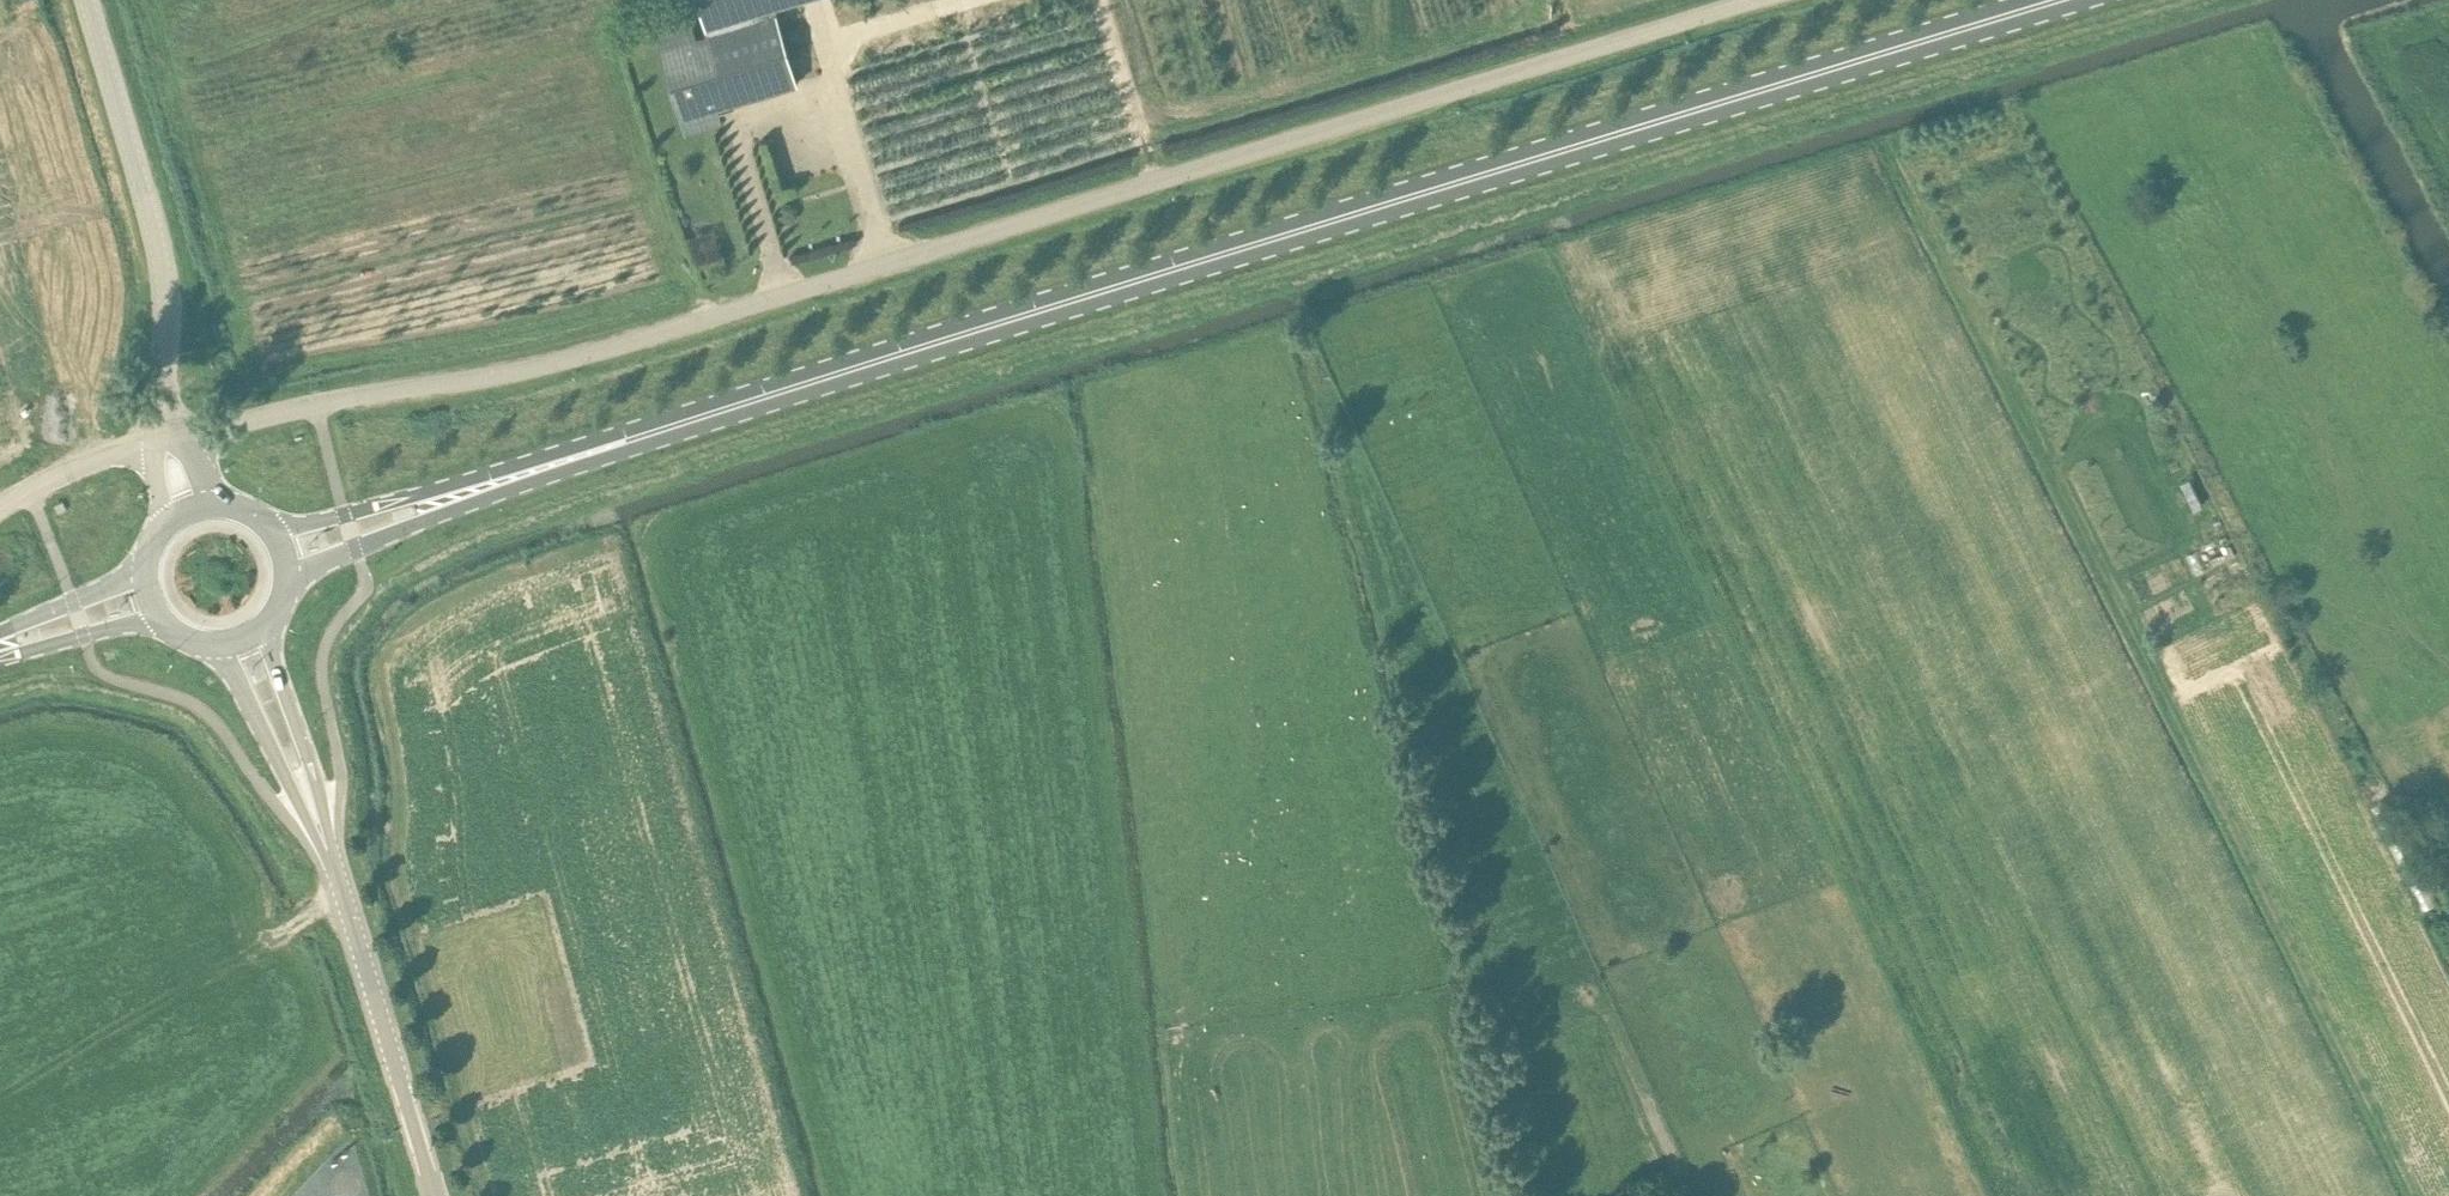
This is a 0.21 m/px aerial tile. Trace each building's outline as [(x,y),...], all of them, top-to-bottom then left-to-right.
[(657,31),(661,46),(682,116),(718,105),(798,81),(777,11),(775,6),(797,0),(698,0),(703,17),(708,31),(698,35),(697,35),(693,20),(657,31)]
